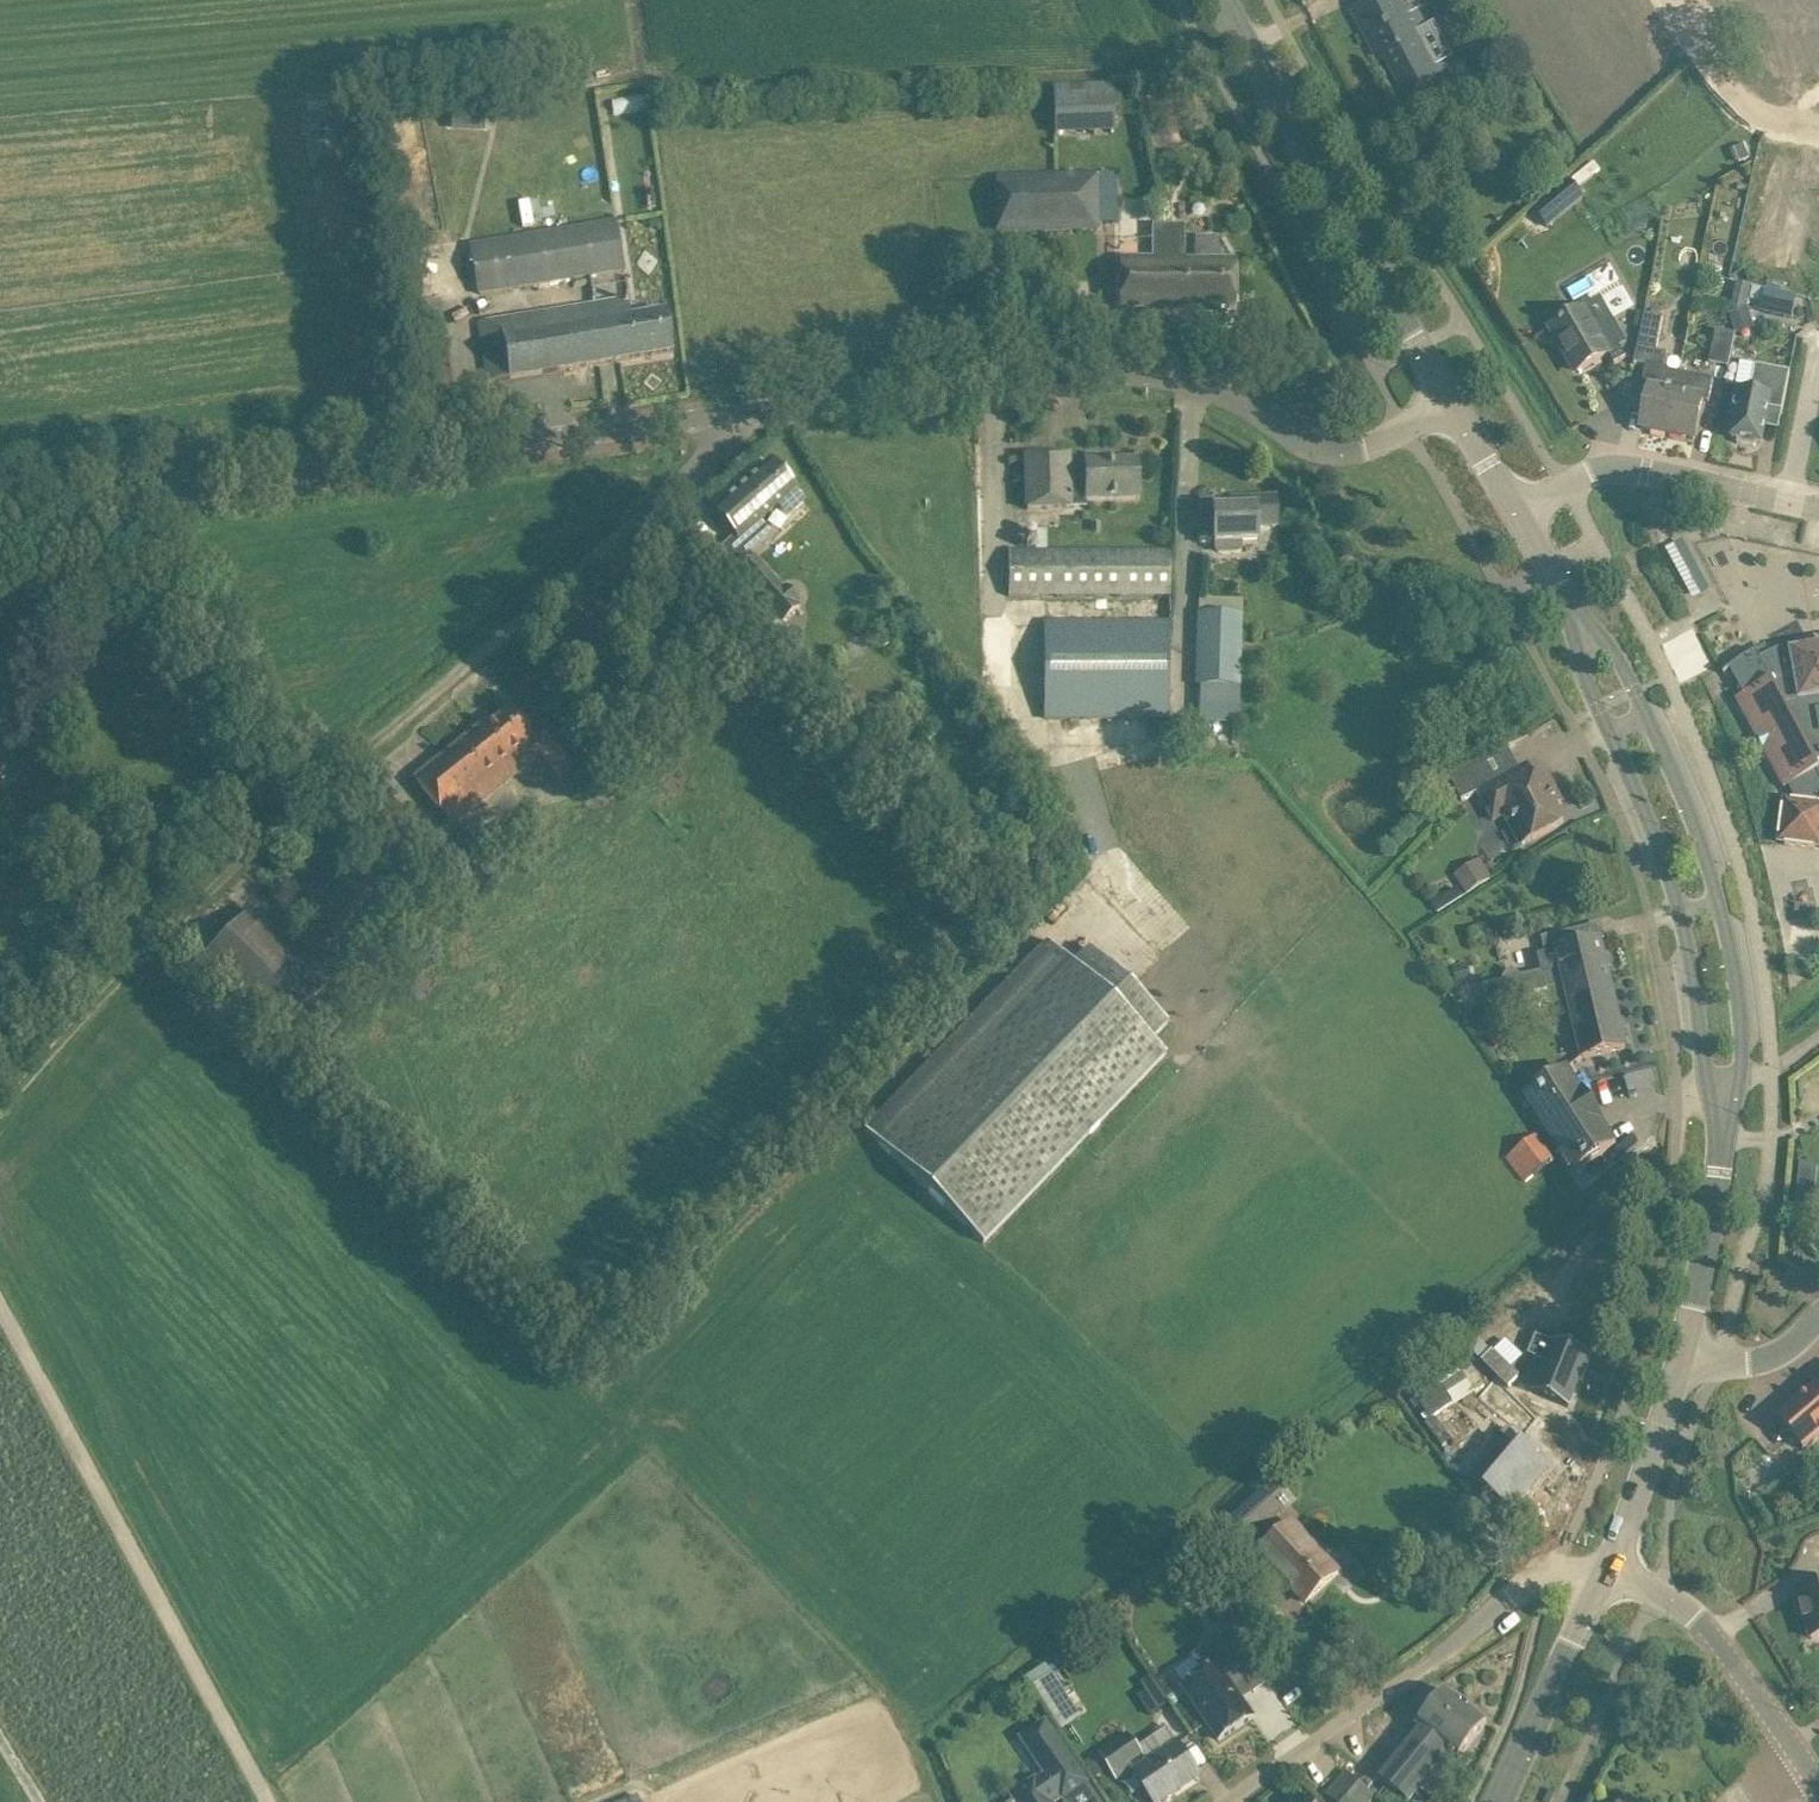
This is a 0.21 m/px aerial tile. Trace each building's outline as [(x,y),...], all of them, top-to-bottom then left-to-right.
[(1408,103),(1445,83),(1419,32),(1426,28),(1411,0),(1371,0),(1350,11),(1378,64),(1386,60),(1408,103)] [(1770,2),(1758,10),(1763,18),(1775,10),(1771,4),(1771,3),(1770,2)] [(1758,10),(1746,18),(1751,26),(1763,18),(1758,10)] [(1809,34),(1818,44),(1818,25),(1809,34)] [(1792,49),(1818,78),(1818,44),(1809,34),(1792,49)] [(1774,66),(1804,97),(1818,83),(1818,78),(1792,49),(1774,66)] [(1049,136),(1110,134),(1108,86),(1047,87),(1049,136)] [(611,116),(644,111),(642,97),(609,101),(611,116)] [(451,130),(484,133),(486,105),(452,103),(451,130)] [(1480,133),(1457,147),(1471,170),(1475,168),(1490,159),(1494,157),(1480,133)] [(996,178),(998,234),(1098,230),(1098,224),(1097,201),(1096,175),(996,178)] [(1569,180),(1531,212),(1532,212),(1544,227),(1546,230),(1584,197),(1581,193),(1570,180),(1569,180)] [(1115,200),(1097,201),(1098,224),(1116,224),(1115,200)] [(471,245),(479,294),(624,271),(616,221),(471,245)] [(1151,225),(1152,259),(1119,259),(1119,310),(1235,310),(1235,261),(1184,261),(1184,258),(1183,258),(1183,225),(1151,225)] [(488,383),(673,353),(666,309),(630,315),(628,300),(478,324),(488,383)] [(1550,330),(1561,349),(1564,347),(1578,373),(1610,355),(1615,364),(1626,358),(1620,347),(1626,344),(1610,315),(1593,325),(1585,310),(1550,330)] [(1637,348),(1655,351),(1662,318),(1644,314),(1637,348)] [(1710,363),(1727,367),(1734,335),(1717,332),(1710,363)] [(1782,412),(1790,373),(1755,366),(1750,392),(1737,390),(1731,417),(1736,418),(1732,439),(1737,440),(1737,444),(1755,448),(1756,444),(1761,445),(1768,410),(1782,412)] [(1641,429),(1668,435),(1680,374),(1646,367),(1642,389),(1649,390),(1641,429)] [(1668,435),(1695,440),(1702,401),(1709,403),(1714,380),(1680,374),(1668,435)] [(1026,457),(1027,511),(1070,509),(1070,500),(1086,499),(1086,502),(1138,501),(1137,462),(1085,464),(1085,468),(1068,469),(1068,455),(1026,457)] [(771,463),(714,512),(734,536),(735,536),(738,540),(759,522),(760,521),(776,507),(787,519),(788,518),(804,503),(805,503),(794,491),(786,481),(771,463)] [(1214,544),(1215,550),(1218,554),(1237,553),(1241,549),(1240,544),(1256,543),(1256,529),(1277,528),(1276,498),(1253,499),(1253,502),(1230,503),(1231,511),(1214,511),(1214,502),(1198,502),(1200,545),(1214,544)] [(1662,550),(1687,601),(1706,592),(1681,541),(1662,550)] [(1170,597),(1169,552),(1008,553),(1009,599),(1170,597)] [(737,576),(780,630),(796,615),(793,610),(796,608),(784,593),(781,596),(754,561),(737,576)] [(1198,615),(1196,686),(1199,687),(1201,687),(1239,688),(1241,616),(1219,616),(1199,615),(1198,615)] [(1169,720),(1169,624),(1045,624),(1045,720),(1169,720)] [(1794,654),(1792,646),(1784,648),(1773,653),(1760,660),(1756,652),(1741,661),(1729,670),(1744,696),(1736,700),(1791,800),(1782,807),(1778,836),(1785,845),(1815,849),(1816,841),(1818,841),(1818,650),(1794,654)] [(482,725),(440,760),(469,796),(473,801),(479,808),(543,757),(533,744),(536,741),(511,710),(485,730),(482,725)] [(536,741),(533,744),(543,757),(561,779),(572,770),(544,734),(536,741)] [(1464,801),(1479,794),(1494,821),(1505,815),(1521,846),(1564,824),(1548,793),(1554,789),(1546,774),(1535,780),(1528,767),(1497,782),(1484,757),(1450,774),(1464,801)] [(440,760),(414,781),(447,821),(473,801),(469,796),(440,760)] [(25,765),(28,782),(41,780),(38,762),(25,765)] [(1452,875),(1464,895),(1490,880),(1478,859),(1452,875)] [(326,988),(253,913),(202,963),(275,1038),(326,988)] [(1586,980),(1588,991),(1611,985),(1600,941),(1586,945),(1582,929),(1542,939),(1545,955),(1540,956),(1544,974),(1484,988),(1488,1005),(1525,996),(1548,990),(1548,989),(1586,980)] [(863,1130),(983,1246),(1166,1057),(1151,1042),(1167,1026),(1088,949),(1072,966),(1046,941),(863,1130)] [(1468,965),(1453,968),(1457,985),(1472,981),(1468,965)] [(1569,1001),(1583,1059),(1626,1049),(1611,985),(1588,991),(1586,980),(1548,989),(1548,990),(1525,996),(1529,1010),(1569,1001)] [(1526,1096),(1575,1172),(1617,1145),(1603,1123),(1604,1122),(1583,1090),(1582,1091),(1568,1069),(1526,1096)] [(1506,1158),(1526,1182),(1554,1159),(1533,1135),(1506,1158)] [(1536,1337),(1528,1357),(1545,1364),(1533,1394),(1568,1408),(1590,1356),(1555,1341),(1553,1344),(1536,1337)] [(1481,1363),(1496,1377),(1508,1389),(1520,1378),(1512,1370),(1495,1353),(1493,1351),(1491,1353),(1481,1363)] [(1538,1419),(1508,1389),(1496,1377),(1484,1392),(1478,1399),(1524,1437),(1538,1419)] [(1778,1421),(1804,1451),(1818,1438),(1818,1385),(1778,1421)] [(1531,1460),(1536,1454),(1513,1435),(1475,1478),(1512,1510),(1544,1471),(1531,1460)] [(1764,1481),(1796,1455),(1786,1444),(1755,1470),(1764,1481)] [(1272,1524),(1251,1502),(1200,1548),(1221,1571),(1272,1524)] [(1260,1554),(1307,1604),(1339,1574),(1292,1525),(1260,1554)] [(1795,1594),(1801,1616),(1805,1615),(1812,1640),(1818,1638),(1818,1588),(1795,1594)] [(1205,1674),(1184,1688),(1219,1741),(1254,1718),(1242,1701),(1270,1683),(1235,1630),(1194,1658),(1205,1674)] [(1046,1663),(1026,1674),(1057,1729),(1077,1718),(1046,1663)] [(1152,1677),(1141,1684),(1159,1711),(1169,1704),(1152,1677)] [(1408,1801),(1409,1801),(1449,1753),(1458,1761),(1487,1725),(1446,1692),(1377,1777),(1408,1801)] [(1060,1796),(1063,1800),(1087,1784),(1046,1724),(1022,1740),(1046,1777),(1037,1783),(1035,1781),(1012,1797),(1016,1801),(1051,1801),(1060,1796)] [(1099,1754),(1117,1780),(1132,1769),(1154,1801),(1163,1801),(1173,1795),(1171,1792),(1198,1774),(1178,1744),(1150,1763),(1146,1758),(1144,1760),(1128,1735),(1099,1754)] [(1376,1797),(1346,1772),(1326,1795),(1334,1801),(1372,1801),(1376,1797)]
